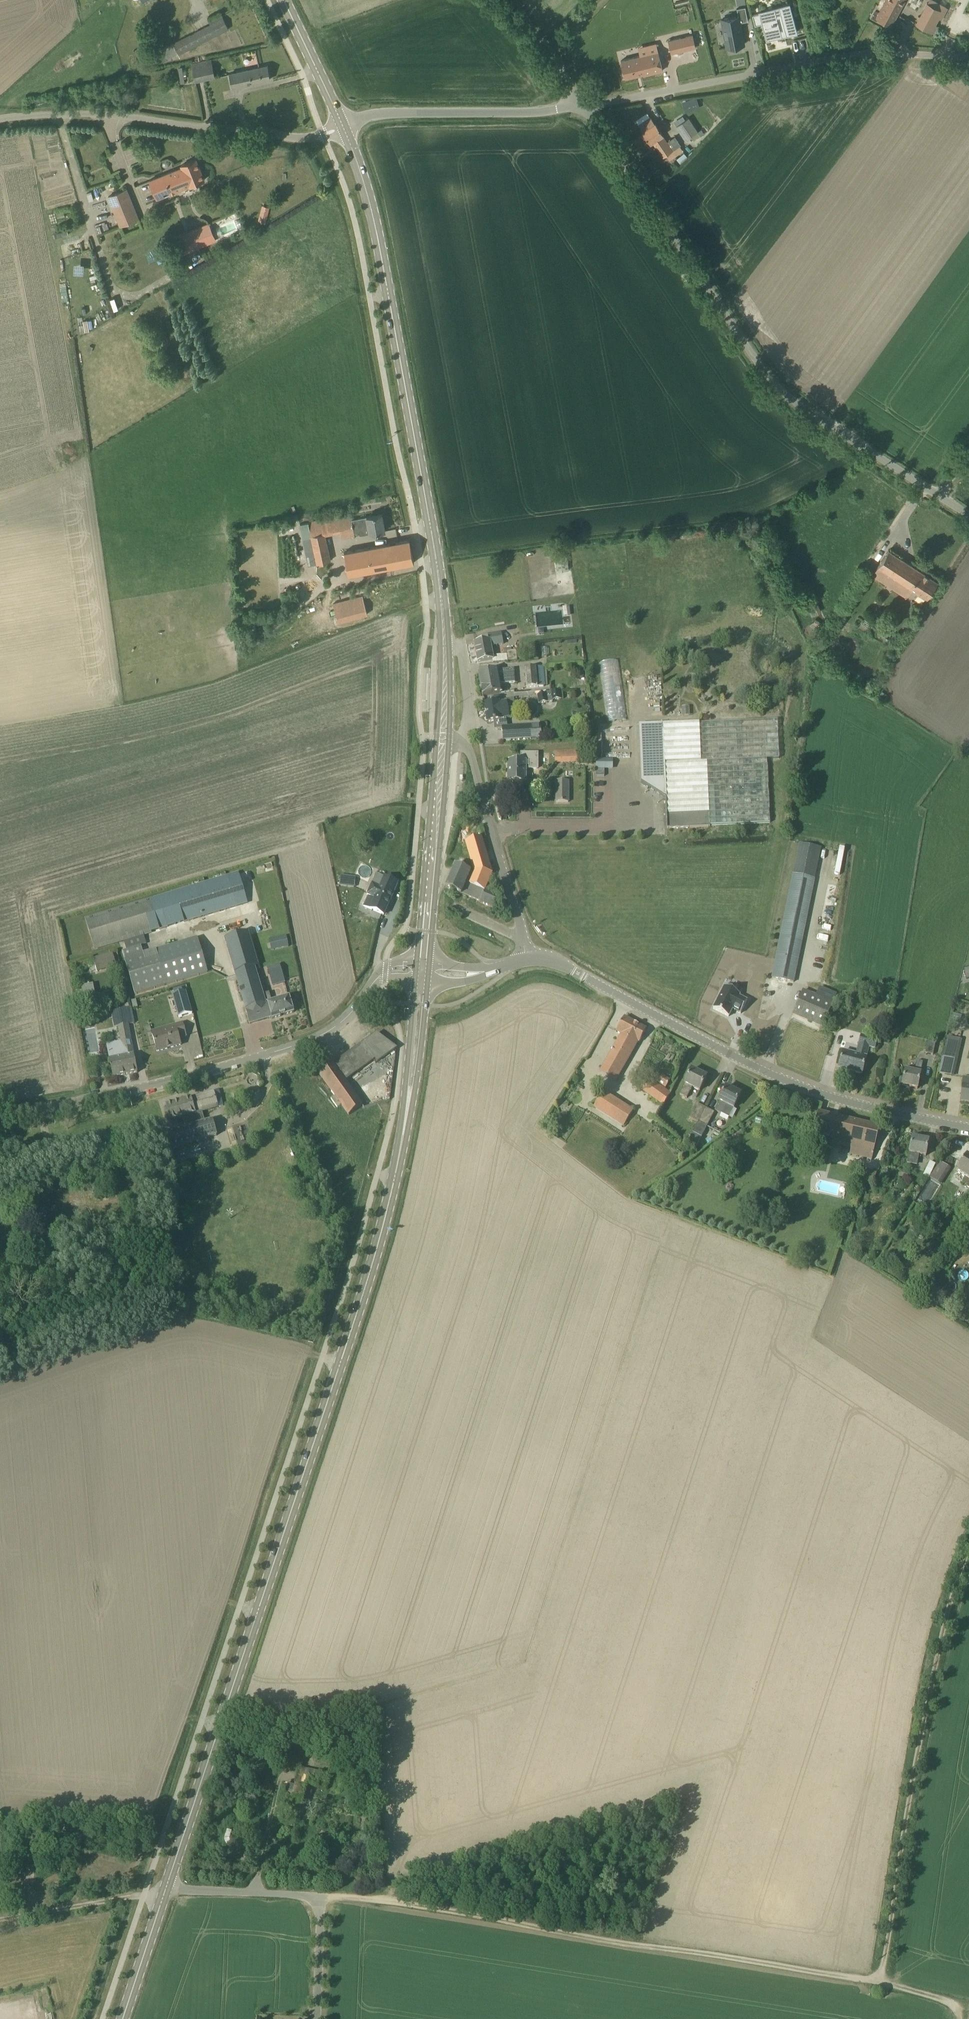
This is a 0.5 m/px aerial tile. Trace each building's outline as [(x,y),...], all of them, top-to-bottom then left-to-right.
[(876,17),(891,25),(904,0),(885,0),(876,17)] [(927,2),(916,24),(934,33),(938,26),(935,24),(938,18),(941,19),(945,12),(927,2)] [(737,8),(738,16),(721,19),(727,47),(744,44),(740,22),(748,20),(745,6),(737,8)] [(784,28),(786,35),(797,32),(791,8),(781,11),(780,8),(769,10),(769,12),(762,14),(767,35),(781,32),(780,29),(784,28)] [(762,23),(759,13),(753,15),(755,24),(762,23)] [(179,54),(229,28),(222,15),(209,21),(211,24),(173,43),(179,54)] [(693,34),(668,40),(671,53),(696,47),(693,34)] [(765,40),(768,52),(788,47),(785,35),(765,40)] [(798,59),(810,56),(806,40),(795,43),(796,50),(795,50),(798,59)] [(643,73),(644,74),(662,70),(658,51),(621,59),(625,77),(643,73)] [(192,64),(196,82),(215,77),(211,59),(192,64)] [(267,66),(230,74),(233,87),(270,79),(267,66)] [(696,96),(680,99),(683,112),(699,108),(696,96)] [(676,125),(682,133),(688,143),(700,135),(688,117),(686,119),(683,115),(674,121),(677,125),(676,125)] [(663,156),(667,154),(669,158),(681,150),(678,146),(677,147),(671,138),(668,140),(656,122),(655,123),(651,117),(639,125),(643,131),(642,131),(644,132),(642,134),(644,137),(646,137),(650,143),(653,141),(663,156)] [(150,179),(151,180),(158,198),(190,185),(205,179),(197,158),(181,165),(182,166),(150,179)] [(127,188),(108,196),(120,225),(139,217),(127,188)] [(265,223),(270,206),(261,204),(257,221),(265,223)] [(209,223),(179,236),(186,252),(216,240),(209,223)] [(82,271),(79,254),(70,255),(73,272),(82,271)] [(333,533),(354,529),(352,519),(351,514),(308,522),(317,563),(331,560),(325,536),(334,534),(333,533)] [(352,519),(354,529),(354,531),(359,530),(360,534),(370,532),(370,533),(385,530),(382,514),(367,516),(352,519)] [(412,561),(407,538),(341,552),(346,575),(412,561)] [(938,581),(889,549),(878,566),(872,574),(907,597),(912,588),(927,598),(938,581)] [(362,595),(332,602),(337,620),(353,616),(366,612),(362,595)] [(501,633),(488,635),(489,641),(474,644),(478,662),(493,660),(491,647),(503,645),(501,633)] [(608,722),(627,720),(620,659),(601,661),(608,722)] [(546,667),(536,667),(525,668),(526,688),(548,686),(546,667)] [(497,670),(479,673),(483,696),(501,693),(499,684),(515,683),(514,669),(497,671),(497,670)] [(559,691),(551,693),(551,694),(538,696),(539,704),(547,702),(561,699),(559,691)] [(499,701),(484,704),(487,723),(502,720),(502,719),(510,718),(508,708),(507,701),(499,702),(499,701)] [(667,828),(710,827),(710,826),(770,823),(767,759),(768,758),(779,758),(779,757),(777,720),(663,724),(639,725),(641,782),(641,783),(665,799),(667,828)] [(531,738),(530,726),(502,728),(503,740),(531,738)] [(555,751),(555,763),(579,762),(579,750),(555,751)] [(521,762),(508,762),(508,782),(526,782),(526,769),(538,769),(538,753),(521,753),(521,762)] [(612,768),(612,758),(595,758),(595,769),(612,768)] [(568,802),(568,788),(556,788),(556,802),(568,802)] [(461,894),(470,898),(480,903),(488,883),(492,873),(482,838),(465,842),(474,872),(474,874),(455,866),(445,888),(461,895),(461,894)] [(794,982),(821,848),(799,844),(772,978),(794,982)] [(340,886),(354,887),(355,870),(343,869),(343,875),(340,875),(340,886)] [(247,870),(150,899),(86,919),(95,949),(123,940),(126,949),(147,943),(144,934),(256,901),(247,870)] [(370,888),(367,895),(368,896),(364,906),(384,915),(390,901),(391,901),(398,884),(384,878),(381,886),(372,883),(370,888)] [(500,889),(488,883),(480,903),(496,909),(501,896),(497,895),(500,889)] [(249,931),(244,933),(225,939),(246,1009),(246,1010),(250,1024),(272,1017),(273,1019),(294,1013),(289,997),(272,1002),(269,993),(263,994),(256,970),(261,968),(249,931)] [(286,935),(269,939),(272,950),(289,947),(286,935)] [(198,937),(156,950),(144,953),(141,946),(122,952),(135,994),(166,985),(208,972),(198,937)] [(97,971),(117,966),(113,953),(93,958),(97,971)] [(279,964),(267,967),(272,986),(284,983),(279,964)] [(725,986),(713,1009),(728,1017),(732,1009),(740,1014),(747,1001),(739,996),(740,995),(725,986)] [(185,990),(173,993),(180,1016),(192,1013),(185,990)] [(823,1027),(833,1004),(802,991),(793,1014),(823,1027)] [(616,1082),(633,1050),(638,1043),(639,1043),(647,1030),(646,1029),(625,1018),(624,1017),(616,1032),(621,1035),(599,1073),(616,1082)] [(183,1023),(167,1028),(152,1032),(152,1034),(157,1052),(181,1045),(179,1038),(186,1036),(183,1023)] [(118,1026),(121,1041),(106,1044),(110,1060),(109,1060),(113,1078),(138,1073),(128,1024),(118,1026)] [(377,1063),(397,1049),(377,1033),(320,1074),(349,1116),(362,1106),(345,1081),(375,1059),(377,1063)] [(838,1069),(862,1075),(866,1058),(866,1057),(869,1048),(874,1049),(877,1040),(861,1036),(859,1045),(861,1046),(858,1055),(843,1051),(838,1069)] [(942,1056),(958,1060),(962,1040),(947,1036),(942,1056)] [(925,1053),(933,1054),(935,1043),(928,1041),(925,1053)] [(902,1086),(917,1089),(921,1074),(920,1074),(923,1062),(917,1061),(914,1073),(905,1071),(902,1086)] [(706,1078),(692,1070),(685,1084),(680,1095),(687,1098),(692,1088),(699,1091),(706,1078)] [(963,1077),(960,1102),(968,1103),(968,1078),(963,1077)] [(648,1096),(656,1084),(648,1078),(640,1089),(648,1096)] [(734,1109),(741,1095),(726,1087),(719,1101),(715,1111),(729,1118),(734,1109)] [(205,1122),(202,1112),(223,1106),(219,1090),(166,1105),(171,1121),(182,1117),(185,1128),(168,1133),(172,1148),(217,1136),(212,1120),(205,1122)] [(623,1126),(632,1111),(603,1092),(594,1106),(623,1126)] [(338,1109),(342,1107),(336,1097),(332,1100),(338,1109)] [(692,1133),(693,1133),(705,1108),(696,1104),(689,1118),(698,1122),(692,1133)] [(705,1108),(693,1133),(702,1137),(714,1113),(705,1108)] [(813,1133),(833,1137),(875,1147),(880,1127),(879,1127),(858,1123),(858,1122),(857,1122),(839,1118),(838,1118),(819,1113),(818,1113),(813,1133)] [(926,1156),(929,1141),(912,1138),(909,1153),(910,1153),(908,1163),(916,1165),(918,1155),(926,1156)] [(968,1188),(968,1157),(967,1156),(956,1172),(965,1177),(962,1182),(967,1185),(967,1186),(968,1188)] [(942,1185),(949,1166),(938,1162),(938,1164),(929,1161),(923,1176),(928,1178),(923,1193),(931,1197),(936,1183),(942,1185)] [(180,1206),(177,1189),(168,1191),(171,1208),(180,1206)] [(759,1208),(754,1220),(765,1224),(769,1212),(759,1208)] [(965,1210),(954,1226),(963,1232),(968,1223),(968,1212),(965,1210)]
